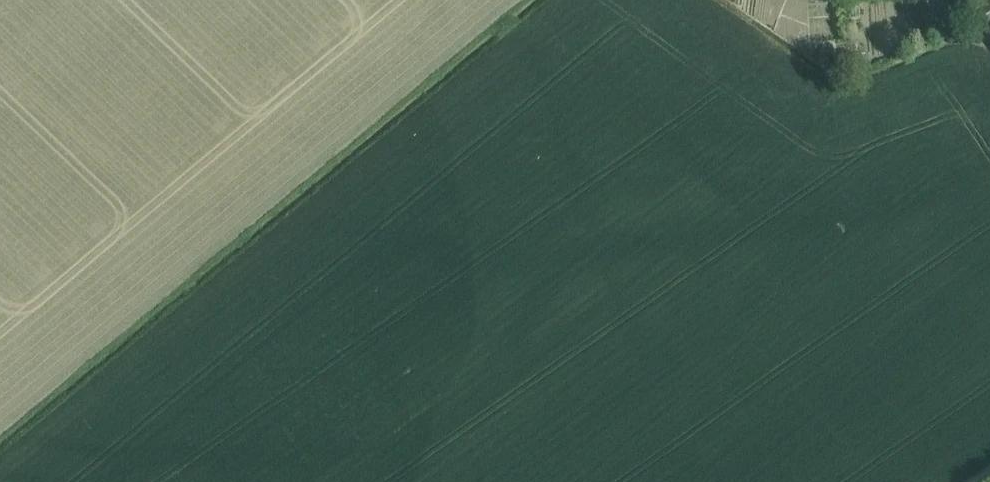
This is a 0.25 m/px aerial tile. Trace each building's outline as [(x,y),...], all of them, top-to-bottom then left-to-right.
[(989,23),(989,4),(981,10),(989,23)]
